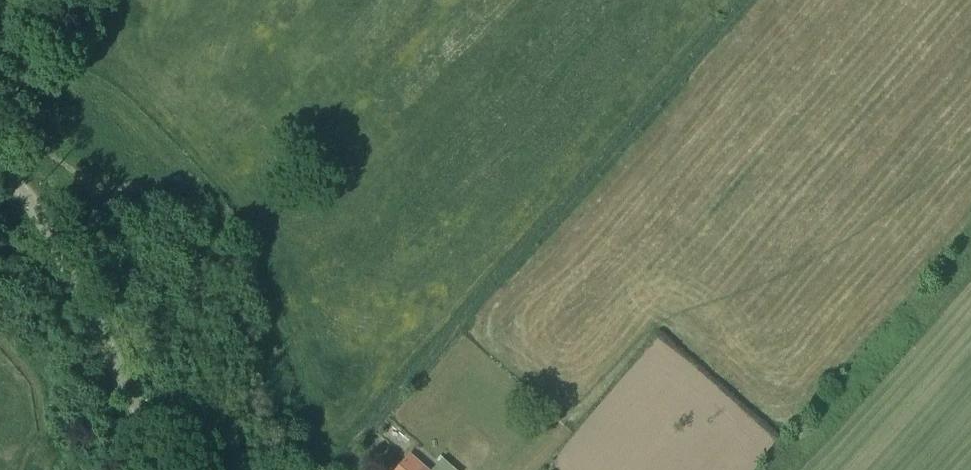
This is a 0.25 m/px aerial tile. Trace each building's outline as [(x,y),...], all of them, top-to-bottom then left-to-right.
[(396,469),(428,469),(409,454),(396,469)]
